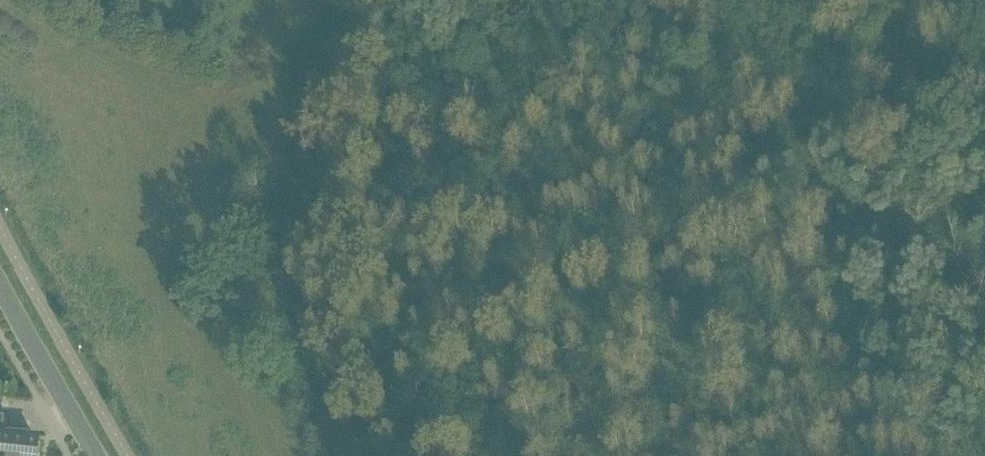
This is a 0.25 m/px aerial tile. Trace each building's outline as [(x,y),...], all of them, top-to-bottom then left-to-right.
[(37,440),(4,436),(7,414),(0,413),(0,455),(35,455),(37,440)]
